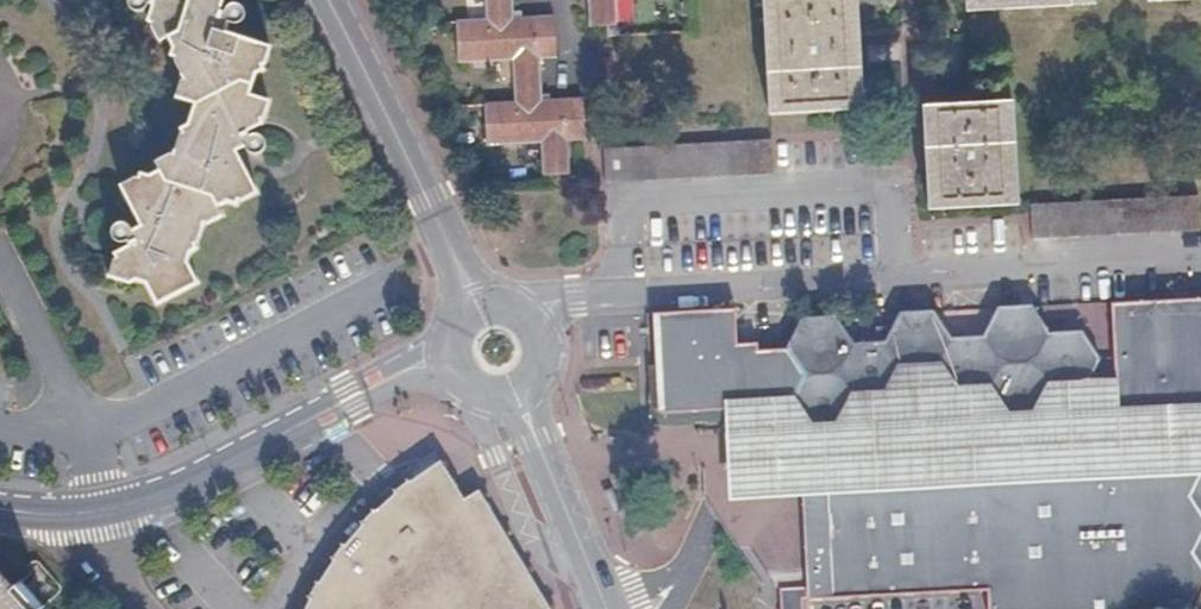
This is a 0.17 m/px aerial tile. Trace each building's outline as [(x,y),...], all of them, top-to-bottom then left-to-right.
[(171,48),(167,55),(179,76),(172,93),(192,101),(188,121),(175,131),(169,151),(153,158),(159,168),(148,174),(136,173),(117,182),(141,225),(130,225),(128,223),(124,220),(120,218),(115,218),(112,220),(109,223),(107,226),(107,229),(107,233),(109,236),(111,239),(115,241),(120,242),(124,240),(127,238),(128,236),(135,238),(115,249),(106,272),(126,279),(132,276),(142,278),(155,300),(193,278),(181,257),(200,222),(218,213),(213,203),(226,196),(236,201),(254,192),(231,150),(239,146),(240,147),(240,149),(239,152),(241,155),(244,158),(247,160),(252,161),(256,160),(259,158),(262,155),(262,150),(262,147),(261,143),(257,140),(252,138),(248,138),(243,127),(257,121),(265,98),(245,90),(252,71),(261,66),(268,47),(221,29),(223,25),(227,27),(230,28),(234,27),(238,25),(241,22),(242,18),(242,13),(241,10),(238,7),(234,5),(230,5),(226,5),(223,8),(221,11),(214,14),(213,12),(219,0),(150,0),(147,5),(151,7),(147,17),(147,20),(157,37),(164,35),(171,48)] [(119,0),(120,3),(121,7),(124,9),(127,11),(132,12),(136,11),(139,9),(142,6),(142,3),(142,0),(119,0)] [(482,27),(452,29),(455,69),(508,66),(511,111),(482,112),(485,151),(538,148),(540,182),(547,182),(564,181),(562,147),(580,146),(578,107),(538,109),(535,65),(551,64),(549,23),(507,26),(506,0),(481,0),(482,27)] [(569,1),(584,0),(586,32),(603,31),(613,31),(611,0),(569,0),(569,1)] [(760,1),(766,121),(861,117),(855,35),(852,0),(783,0),(760,1)] [(962,18),(1095,11),(1095,5),(1145,2),(1145,7),(1200,4),(1200,0),(961,0),(962,18)] [(1008,110),(921,115),(927,216),(1014,212),(1008,110)] [(749,150),(599,157),(600,189),(769,181),(767,149),(749,150)] [(1028,213),(1029,222),(1031,247),(1198,238),(1196,204),(1028,213)] [(1108,310),(1113,421),(1200,418),(1200,306),(1196,306),(1108,310)] [(734,350),(732,315),(649,319),(649,321),(653,321),(658,419),(787,412),(804,438),(837,436),(851,408),(885,406),(899,377),(932,375),(950,402),(983,400),(1000,428),(1033,427),(1048,399),(1081,397),(1097,367),(1078,339),(1046,340),(1028,314),(995,316),(980,344),(947,346),(930,318),(897,320),(890,333),(865,335),(865,349),(850,350),(831,323),(799,325),(784,354),(754,356),(754,349),(734,350)] [(474,494),(458,502),(436,463),(415,476),(400,487),(384,500),(369,514),(351,532),(337,549),(325,565),(313,583),(304,600),(299,608),(541,608),(474,494)] [(797,491),(801,560),(803,606),(983,597),(984,608),(1193,608),(1200,594),(1200,473),(1199,473),(1199,472),(821,489),(797,491)] [(5,585),(8,582),(0,573),(0,608),(27,608),(5,585)]
